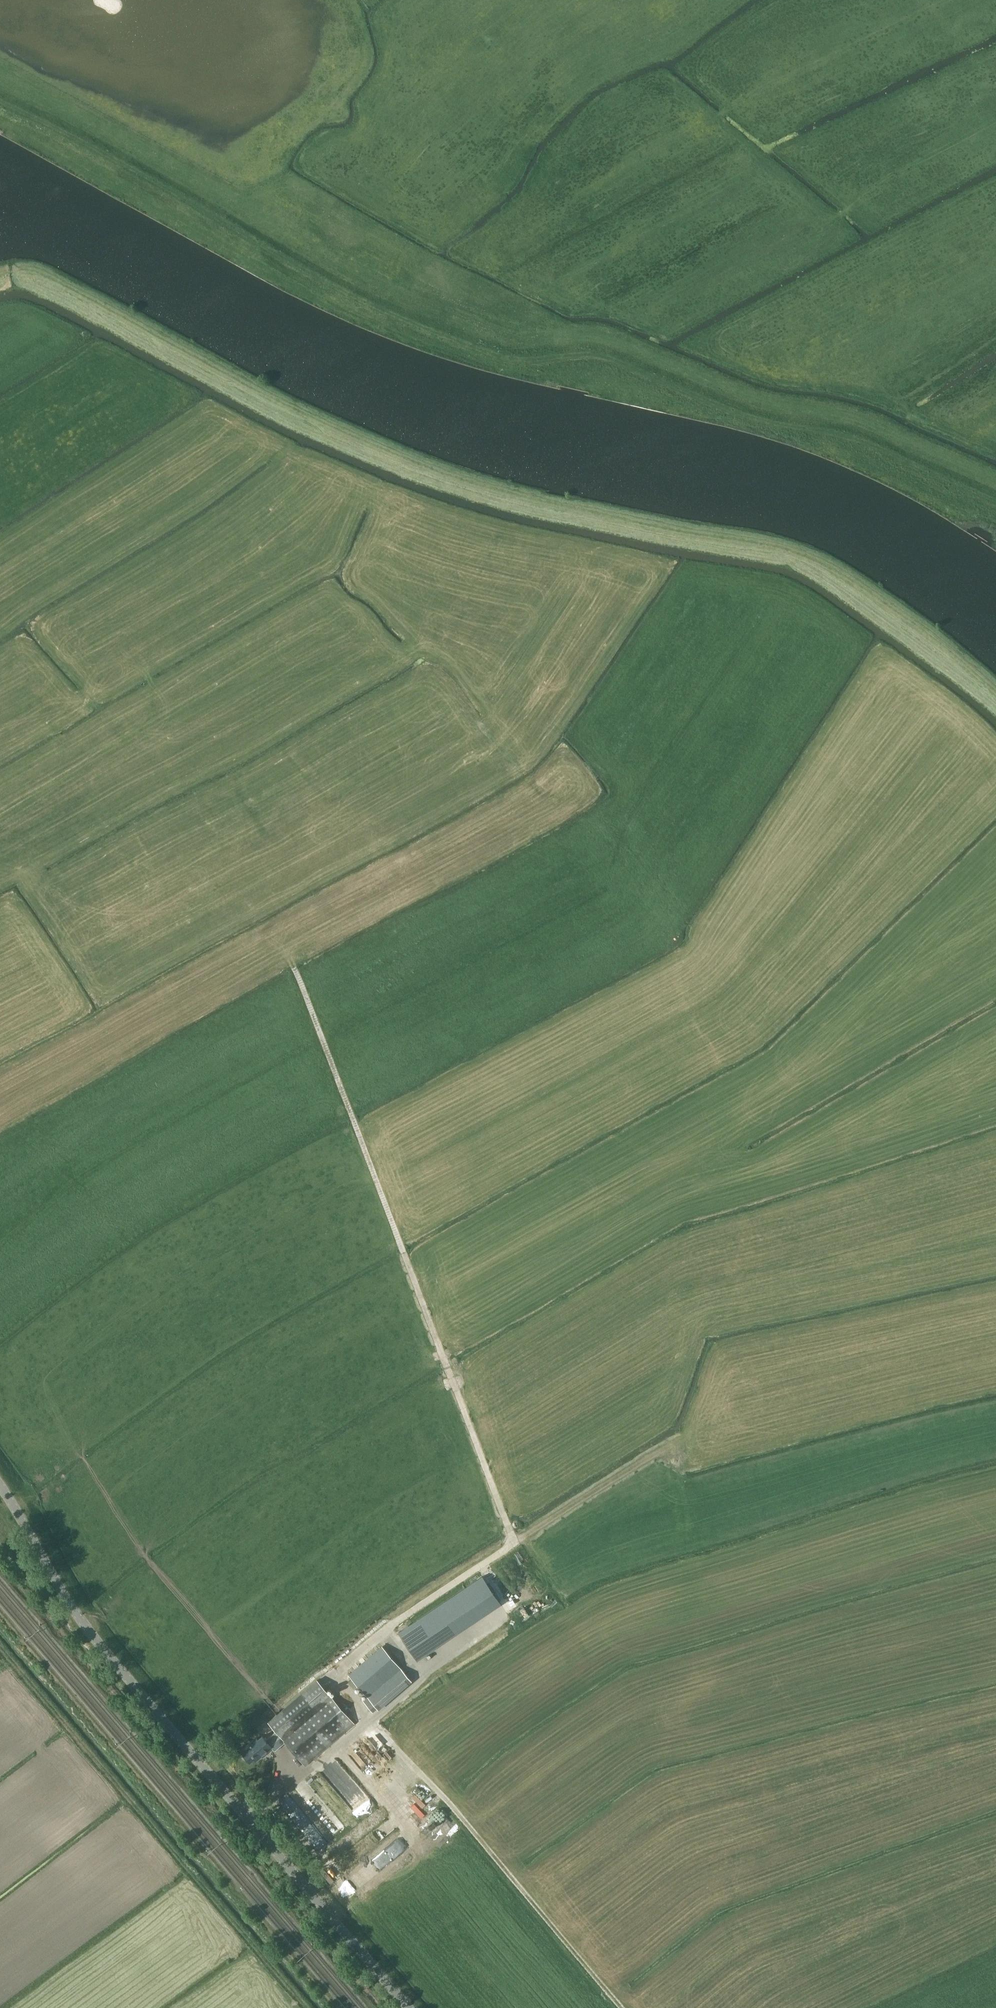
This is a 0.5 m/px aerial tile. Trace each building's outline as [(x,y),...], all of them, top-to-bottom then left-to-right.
[(466,1588),(399,1633),(417,1660),(484,1615),(466,1588)] [(407,1677),(382,1647),(349,1675),(367,1696),(362,1700),(372,1711),(388,1698),(386,1695),(407,1677)] [(268,1721),(275,1730),(265,1739),(262,1735),(252,1744),(250,1742),(240,1750),(250,1761),(260,1753),(262,1755),(271,1747),(274,1751),(284,1742),(304,1765),(354,1723),(327,1692),(317,1680),(268,1721)]
